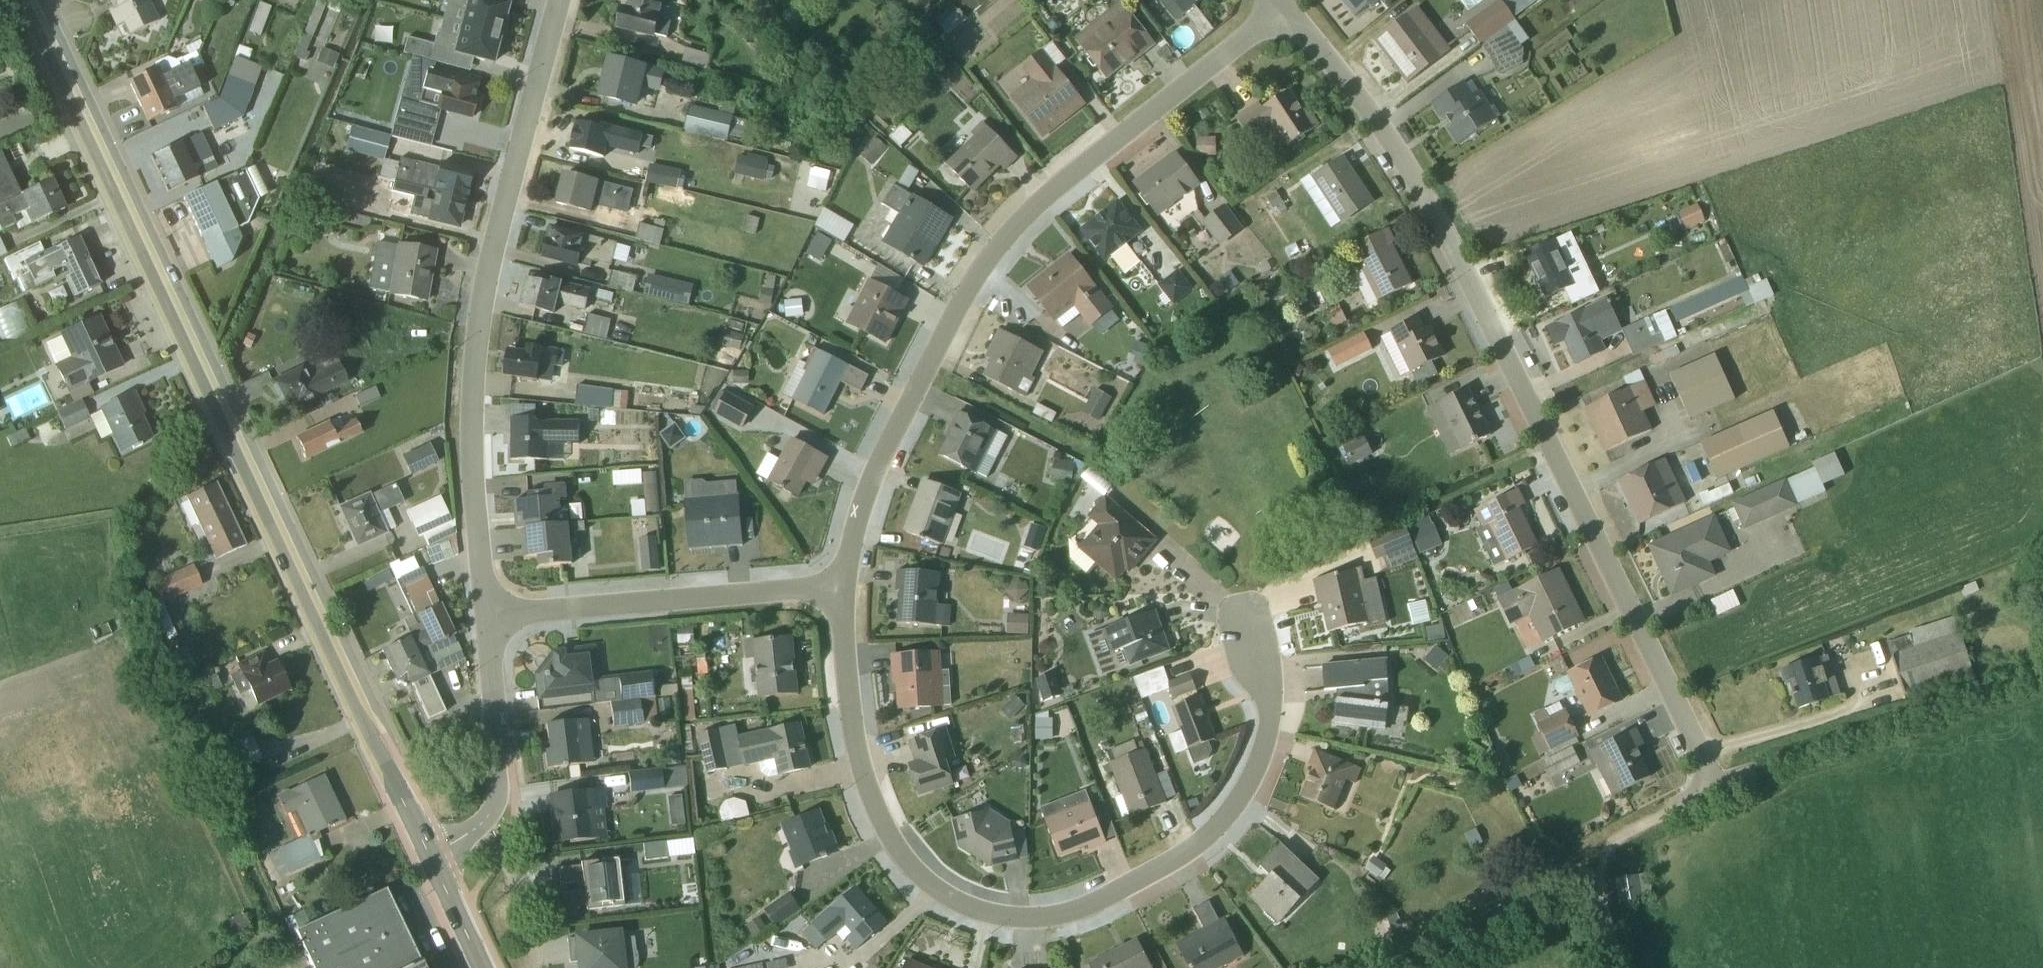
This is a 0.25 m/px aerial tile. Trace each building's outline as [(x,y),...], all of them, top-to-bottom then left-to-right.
[(148,0),(97,0),(99,4),(104,2),(123,39),(159,22),(148,0)] [(292,59),(304,64),(308,55),(305,53),(324,9),(338,15),(341,7),(326,0),(317,0),(292,59)] [(442,20),(504,38),(509,8),(482,0),(447,0),(442,20)] [(670,0),(631,0),(627,13),(622,12),(617,28),(665,40),(669,23),(664,22),(670,0)] [(1116,7),(1076,39),(1106,77),(1150,42),(1122,7),(1129,0),(1110,0),(1116,7)] [(1183,17),(1205,0),(1169,0),(1183,17)] [(1355,18),(1378,0),(1340,0),(1355,18)] [(953,5),(934,21),(947,37),(967,22),(953,5)] [(1468,28),(1482,48),(1515,24),(1501,5),(1468,28)] [(1417,8),(1373,41),(1406,85),(1450,52),(1417,8)] [(782,14),(782,19),(782,21),(791,26),(794,26),(799,23),(799,18),(797,17),(789,11),(784,13),(782,14)] [(493,66),(504,38),(442,20),(435,46),(407,39),(402,55),(468,73),(471,61),(493,66)] [(1515,24),(1482,48),(1504,79),(1538,56),(1515,24)] [(212,132),(243,117),(260,70),(247,65),(251,53),(238,48),(219,100),(201,108),(212,132)] [(127,83),(136,101),(201,66),(210,61),(204,49),(174,63),(171,57),(156,65),(158,68),(127,83)] [(321,49),(315,63),(331,71),(338,56),(321,49)] [(710,57),(685,51),(681,66),(706,72),(710,57)] [(1020,68),(1031,81),(1009,99),(1041,140),(1084,106),(1041,52),(1020,68)] [(757,53),(753,64),(767,70),(771,59),(757,53)] [(608,104),(637,110),(641,90),(659,94),(664,71),(645,67),(644,70),(608,62),(600,98),(609,100),(608,104)] [(210,84),(201,66),(136,101),(147,123),(178,108),(201,97),(198,90),(210,84)] [(475,88),(426,74),(417,106),(472,121),(477,102),(472,100),(475,88)] [(1464,85),(1430,105),(1456,148),(1499,122),(1481,92),(1471,98),(1464,85)] [(1286,148),(1317,126),(1306,111),(1302,114),(1286,91),(1261,109),(1258,104),(1235,120),(1250,142),(1271,127),(1286,148)] [(748,120),(689,107),(684,131),(743,144),(748,120)] [(816,108),(812,121),(824,125),(828,111),(816,108)] [(570,152),(604,160),(607,150),(638,158),(643,135),(593,123),(592,127),(577,123),(570,152)] [(1004,172),(1017,159),(981,124),(969,136),(972,139),(941,170),(953,183),(957,179),(972,194),(999,167),(1004,172)] [(900,126),(889,138),(899,148),(910,137),(900,126)] [(389,140),(353,129),(346,151),(383,162),(389,140)] [(200,136),(150,160),(167,194),(216,170),(200,136)] [(873,138),(858,157),(870,166),(886,149),(873,138)] [(14,226),(17,232),(64,209),(50,182),(21,196),(7,167),(25,157),(18,143),(0,151),(0,233),(14,226)] [(738,157),(733,175),(762,183),(763,178),(771,180),(774,168),(765,166),(766,160),(746,155),(746,159),(738,157)] [(1176,155),(1136,186),(1160,217),(1200,185),(1176,155)] [(1373,204),(1342,158),(1308,181),(1339,227),(1373,204)] [(416,189),(429,192),(463,201),(470,172),(437,163),(435,169),(398,160),(397,165),(384,162),(380,180),(392,183),(416,189)] [(646,163),(642,180),(680,190),(682,180),(669,177),(671,169),(646,163)] [(909,165),(899,184),(911,190),(921,171),(909,165)] [(252,167),(183,200),(216,270),(229,264),(241,240),(236,231),(245,226),(257,199),(265,196),(252,167)] [(634,196),(600,186),(565,175),(558,198),(556,205),(591,215),(594,206),(628,216),(634,196)] [(392,183),(382,223),(404,228),(407,217),(456,229),(463,201),(429,192),(427,202),(413,199),(416,189),(392,183)] [(936,246),(951,220),(893,187),(882,208),(896,216),(881,242),(920,265),(932,244),(936,246)] [(1117,203),(1080,233),(1104,263),(1110,259),(1119,271),(1135,258),(1126,246),(1142,234),(1117,203)] [(1696,206),(1673,216),(1681,233),(1704,223),(1696,206)] [(1241,230),(1223,207),(1201,224),(1219,247),(1241,230)] [(339,223),(376,232),(378,222),(341,213),(339,223)] [(745,216),(741,232),(755,236),(759,220),(745,216)] [(638,225),(634,240),(660,247),(666,224),(655,221),(653,229),(638,225)] [(550,229),(542,259),(579,268),(581,261),(610,269),(611,262),(625,265),(629,249),(550,229)] [(1393,243),(1387,230),(1350,249),(1377,300),(1410,283),(1390,245),(1393,243)] [(816,234),(810,244),(825,253),(831,243),(816,234)] [(99,286),(76,238),(65,243),(63,238),(45,246),(48,252),(42,255),(37,246),(3,262),(20,295),(59,276),(71,300),(99,286)] [(1557,240),(1525,256),(1538,282),(1534,284),(1542,300),(1572,286),(1562,264),(1568,262),(1557,240)] [(425,303),(434,254),(376,243),(367,292),(425,303)] [(1105,301),(1069,258),(1027,291),(1054,325),(1073,310),(1089,330),(1119,306),(1111,296),(1105,301)] [(1195,292),(1176,269),(1155,285),(1174,309),(1195,292)] [(610,272),(607,288),(634,294),(637,279),(610,272)] [(646,293),(691,306),(697,285),(652,272),(646,293)] [(1743,283),(1740,278),(1671,310),(1678,324),(1739,296),(1745,310),(1772,297),(1764,280),(1759,282),(1757,277),(1743,283)] [(527,282),(523,298),(521,308),(555,316),(558,306),(585,312),(590,291),(543,280),(542,285),(527,282)] [(886,344),(908,301),(869,281),(847,324),(886,344)] [(1633,358),(1676,338),(1664,311),(1621,332),(1607,301),(1545,330),(1553,347),(1565,341),(1569,349),(1568,350),(1575,366),(1605,352),(1601,343),(1621,333),(1633,358)] [(0,311),(0,336),(4,345),(32,331),(17,302),(0,311)] [(610,322),(588,316),(583,334),(606,340),(610,322)] [(120,368),(97,320),(45,345),(73,403),(92,394),(87,384),(120,368)] [(1380,338),(1401,378),(1443,357),(1428,329),(1423,331),(1417,320),(1380,338)] [(1030,378),(1043,353),(1000,330),(989,351),(995,354),(983,378),(1024,400),(1034,381),(1030,378)] [(318,361),(270,384),(278,400),(281,398),(285,406),(295,402),(298,408),(347,383),(335,357),(343,353),(335,337),(312,348),(318,361)] [(526,354),(507,351),(503,377),(534,382),(537,366),(556,369),(558,353),(526,348),(526,354)] [(859,394),(868,377),(814,350),(806,367),(799,364),(782,398),(823,418),(840,384),(859,394)] [(1713,355),(1670,374),(1669,375),(1690,421),(1734,400),(1713,355)] [(1628,390),(1585,410),(1606,453),(1652,431),(1643,413),(1656,407),(1639,371),(1623,379),(1628,390)] [(12,418),(47,402),(38,382),(2,398),(12,418)] [(585,386),(561,382),(558,398),(583,402),(585,386)] [(755,402),(724,386),(710,413),(740,429),(755,402)] [(373,388),(353,397),(359,409),(378,399),(373,388)] [(1109,400),(1093,391),(1080,414),(1097,423),(1109,400)] [(1488,436),(1467,392),(1427,410),(1448,455),(1488,436)] [(142,415),(132,395),(89,416),(100,440),(110,435),(119,454),(150,439),(139,416),(142,415)] [(88,418),(80,402),(54,415),(62,431),(88,418)] [(1055,415),(1036,405),(1031,414),(1050,424),(1055,415)] [(1772,413),(1700,444),(1716,481),(1788,450),(1772,413)] [(986,456),(998,434),(957,414),(949,430),(954,432),(941,457),(985,478),(994,460),(986,456)] [(579,446),(579,420),(511,419),(511,445),(511,461),(548,461),(548,445),(579,446)] [(327,422),(295,438),(306,461),(362,434),(356,421),(332,432),(327,422)] [(1372,456),(1358,428),(1337,439),(1351,466),(1372,456)] [(427,431),(395,445),(400,457),(432,443),(427,431)] [(816,480),(827,459),(789,439),(766,484),(796,500),(809,476),(816,480)] [(429,450),(402,461),(411,481),(437,469),(429,450)] [(1813,467),(1730,506),(1742,530),(1825,491),(1821,485),(1852,471),(1843,451),(1812,465),(1813,467)] [(1666,460),(1619,481),(1640,526),(1686,505),(1666,460)] [(639,471),(612,473),(613,485),(640,484),(639,471)] [(630,503),(631,518),(645,518),(645,514),(658,513),(655,474),(642,474),(644,502),(630,503)] [(960,496),(923,483),(905,534),(942,547),(960,496)] [(215,485),(185,499),(216,562),(245,547),(215,485)] [(394,530),(386,512),(402,505),(393,485),(338,510),(355,548),(394,530)] [(527,501),(513,502),(515,531),(522,531),(568,527),(567,511),(560,512),(559,501),(566,500),(565,486),(543,487),(543,494),(527,495),(527,501)] [(697,488),(689,488),(684,494),(689,552),(741,549),(737,496),(704,498),(703,492),(697,488)] [(1537,546),(1518,509),(1524,506),(1516,489),(1509,493),(1475,510),(1483,526),(1473,530),(1493,569),(1537,546)] [(1087,517),(1097,526),(1075,553),(1119,587),(1156,539),(1103,497),(1087,517)] [(439,498),(405,514),(416,539),(421,537),(426,549),(431,565),(451,558),(444,540),(453,535),(452,524),(439,498)] [(1716,518),(1651,548),(1669,588),(1674,597),(1717,577),(1711,564),(1733,553),(1716,518)] [(1039,550),(1046,527),(1028,521),(1020,544),(1039,550)] [(1437,524),(1414,531),(1420,552),(1443,546),(1437,524)] [(583,533),(583,526),(568,527),(522,531),(524,559),(538,558),(539,569),(572,566),(570,534),(583,533)] [(1404,526),(1368,540),(1377,562),(1381,560),(1386,571),(1417,559),(1404,526)] [(639,551),(641,572),(657,571),(655,550),(639,551)] [(400,580),(394,583),(412,621),(404,625),(410,638),(428,677),(463,661),(420,571),(416,572),(411,560),(394,568),(400,580)] [(166,602),(201,588),(192,565),(157,579),(166,602)] [(1371,621),(1358,570),(1317,581),(1329,631),(1371,621)] [(900,593),(898,625),(950,628),(951,606),(938,606),(940,574),(897,571),(895,593),(900,593)] [(1569,596),(1557,573),(1506,599),(1501,589),(1487,596),(1492,606),(1498,603),(1510,626),(1526,618),(1540,643),(1577,624),(1564,599),(1569,596)] [(1720,615),(1743,605),(1736,589),(1713,599),(1720,615)] [(1016,637),(1029,623),(1018,612),(1004,627),(1016,637)] [(1155,613),(1085,639),(1099,676),(1169,651),(1155,613)] [(1884,644),(1903,697),(1974,672),(1955,619),(1884,644)] [(697,630),(678,629),(677,645),(697,646),(697,630)] [(410,638),(381,652),(399,691),(428,677),(410,638)] [(795,695),(789,639),(745,643),(747,660),(752,660),(756,699),(795,695)] [(187,647),(172,654),(181,676),(196,669),(187,647)] [(1447,657),(1433,647),(1422,662),(1436,673),(1447,657)] [(534,675),(537,701),(596,694),(591,650),(552,654),(534,675)] [(255,708),(289,691),(278,668),(270,672),(262,656),(236,669),(238,673),(229,678),(239,698),(248,694),(255,708)] [(941,672),(940,656),(892,658),(893,684),(896,684),(898,711),(950,709),(949,672),(941,672)] [(1791,684),(1799,710),(1839,697),(1826,657),(1781,672),(1785,686),(1791,684)] [(1621,702),(1599,659),(1556,681),(1553,690),(1557,695),(1564,697),(1574,692),(1588,719),(1621,702)] [(1323,690),(1338,688),(1338,701),(1335,728),(1385,734),(1388,707),(1387,683),(1385,662),(1321,669),(1323,690)] [(212,671),(186,683),(195,701),(221,688),(212,671)] [(1062,697),(1052,671),(1034,678),(1043,704),(1062,697)] [(619,702),(656,698),(653,673),(617,677),(619,702)] [(693,678),(681,679),(685,724),(696,723),(693,678)] [(1189,678),(1169,685),(1174,699),(1194,691),(1189,678)] [(619,702),(610,704),(613,727),(658,722),(656,698),(619,702)] [(1215,741),(1199,700),(1171,711),(1180,733),(1167,738),(1174,755),(1188,749),(1194,765),(1213,758),(1207,744),(1215,741)] [(1540,756),(1577,737),(1564,711),(1548,720),(1543,711),(1532,716),(1541,733),(1531,738),(1540,756)] [(1053,714),(1036,714),(1036,741),(1053,741),(1053,714)] [(587,721),(544,726),(547,751),(543,752),(545,771),(592,766),(587,721)] [(798,726),(739,738),(736,727),(696,736),(705,777),(745,768),(745,766),(758,763),(762,778),(807,768),(798,726)] [(1635,730),(1589,753),(1612,797),(1650,778),(1636,751),(1644,747),(1635,730)] [(946,762),(955,760),(946,731),(911,742),(918,764),(909,767),(918,796),(953,786),(946,762)] [(250,737),(222,749),(232,773),(260,761),(250,737)] [(682,765),(679,744),(665,745),(668,767),(682,765)] [(1579,764),(1571,749),(1540,765),(1548,780),(1579,764)] [(1363,772),(1318,752),(1297,798),(1336,815),(1350,783),(1356,786),(1363,772)] [(1165,805),(1146,753),(1110,767),(1121,796),(1114,798),(1122,821),(1165,805)] [(673,769),(627,774),(629,793),(675,788),(673,769)] [(321,859),(318,835),(345,823),(338,810),(337,811),(321,777),(275,799),(284,818),(287,816),(299,840),(266,856),(278,880),(321,859)] [(603,791),(549,798),(555,844),(594,839),(590,811),(605,810),(603,791)] [(1040,810),(1059,857),(1086,847),(1088,852),(1107,844),(1085,791),(1040,810)] [(681,797),(667,799),(670,828),(685,826),(681,797)] [(718,807),(722,823),(749,816),(745,801),(718,807)] [(826,837),(817,814),(781,828),(797,869),(839,853),(832,834),(826,837)] [(991,815),(954,821),(958,848),(989,868),(1016,861),(1007,823),(991,815)] [(1475,830),(1463,836),(1470,850),(1482,845),(1475,830)] [(665,843),(642,846),(644,862),(667,859),(665,843)] [(1276,926),(1307,894),(1304,891),(1314,880),(1280,847),(1259,868),(1269,877),(1248,899),(1276,926)] [(1373,858),(1364,870),(1383,882),(1390,873),(1384,868),(1385,867),(1373,858)] [(560,886),(581,883),(582,891),(565,893),(567,909),(584,907),(585,912),(626,908),(621,865),(616,865),(616,860),(580,865),(580,867),(559,869),(560,886)] [(1647,876),(1616,881),(1620,904),(1651,899),(1647,876)] [(886,924),(854,889),(801,935),(816,951),(824,944),(845,926),(851,934),(844,940),(854,951),(886,924)] [(385,891),(294,933),(310,967),(421,967),(385,891)] [(775,929),(800,912),(789,894),(763,911),(775,929)] [(1246,957),(1226,919),(1218,923),(1208,903),(1193,911),(1203,931),(1175,945),(1187,967),(1190,966),(1191,967),(1224,967),(1246,957)] [(241,913),(219,925),(229,943),(250,930),(241,913)] [(754,942),(768,932),(758,918),(745,928),(754,942)] [(565,940),(567,964),(577,963),(578,967),(635,967),(633,939),(621,940),(620,932),(571,936),(571,940),(565,940)] [(1088,967),(1089,967),(1151,967),(1138,942),(1088,967)]
